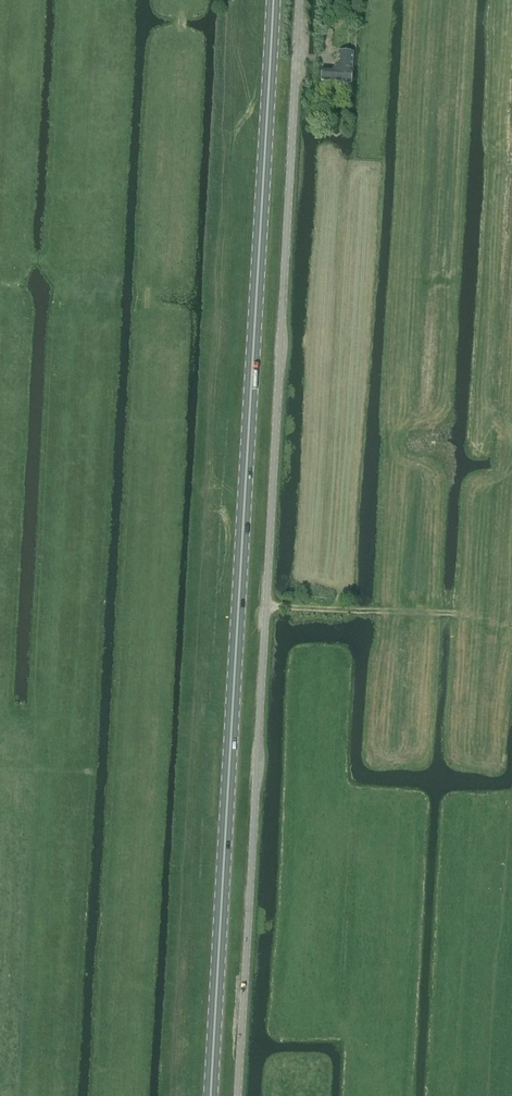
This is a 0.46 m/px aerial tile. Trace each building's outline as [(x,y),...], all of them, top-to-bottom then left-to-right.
[(338,69),(323,67),(322,73),(322,80),(351,83),(354,52),(340,51),(338,69)]
